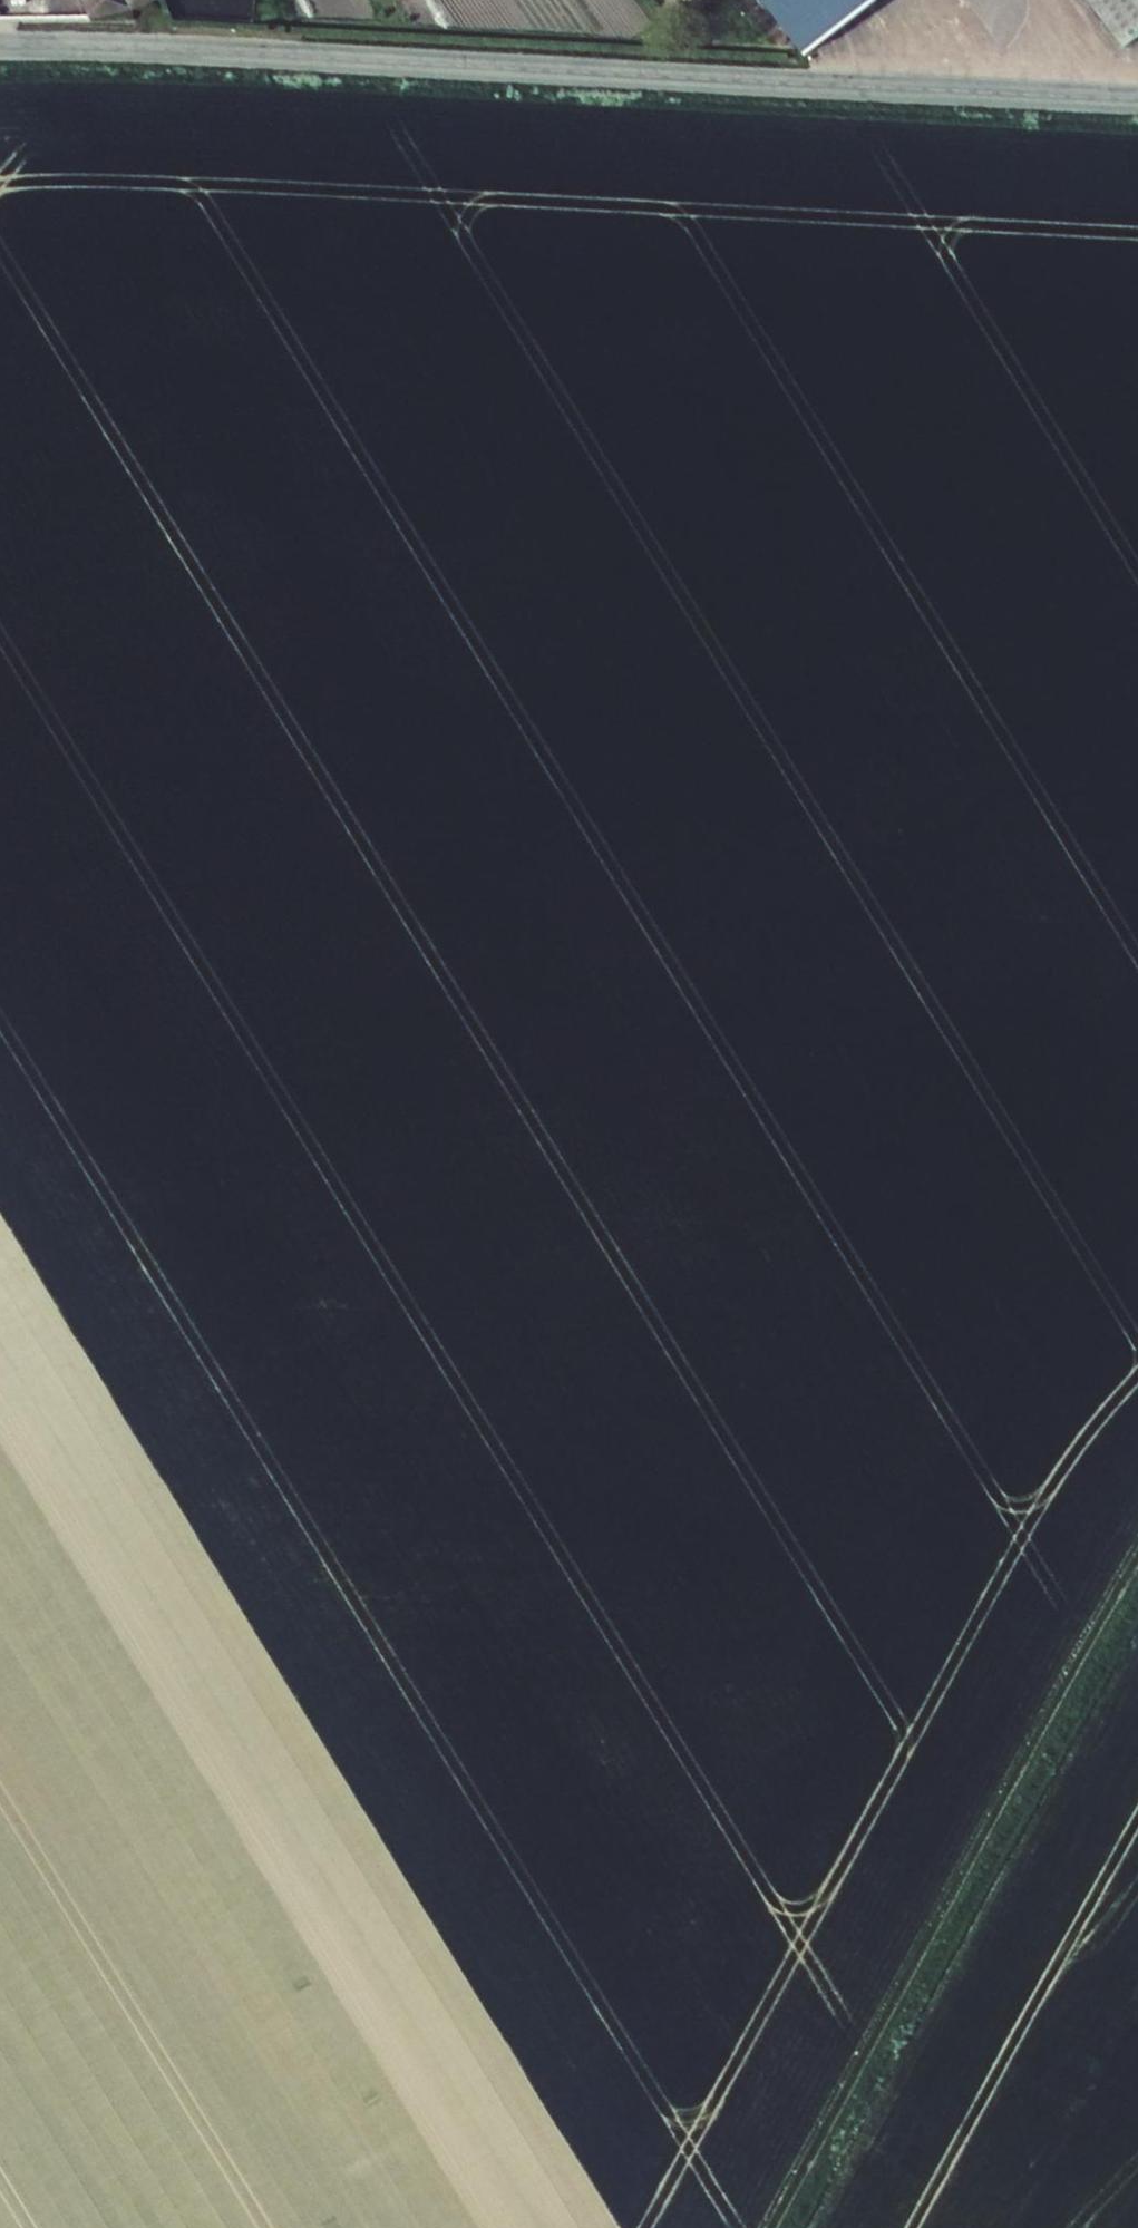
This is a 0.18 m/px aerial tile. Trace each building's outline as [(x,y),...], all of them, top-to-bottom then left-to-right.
[(800,49),(864,0),(763,0),(800,49)] [(1121,49),(1137,36),(1137,0),(1084,0),(1121,49)]
